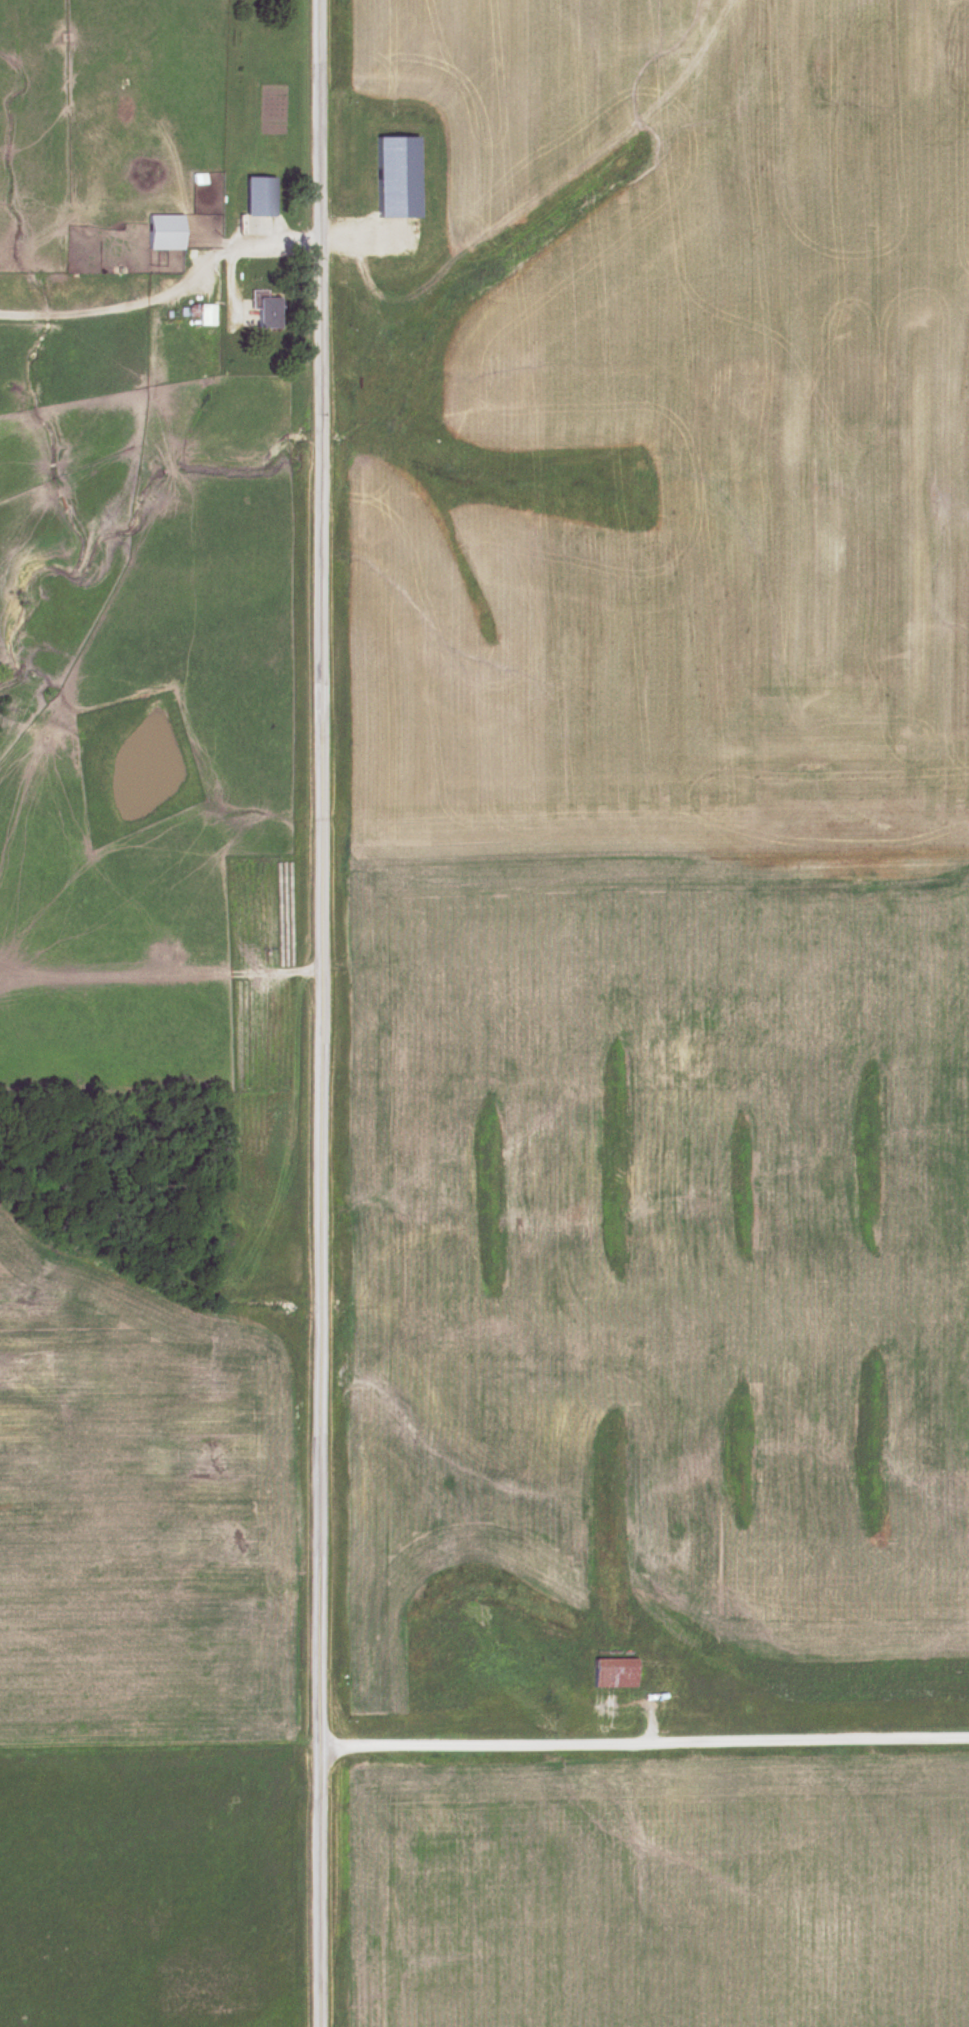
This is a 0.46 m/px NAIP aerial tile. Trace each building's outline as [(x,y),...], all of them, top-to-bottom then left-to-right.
[(264,234),(262,213),(247,215),(249,236),(264,234)] [(183,215),(147,215),(147,251),(183,251),(183,215)] [(257,329),(279,329),(279,298),(257,298),(257,329)] [(635,1658),(594,1658),(594,1687),(635,1687),(635,1658)]
